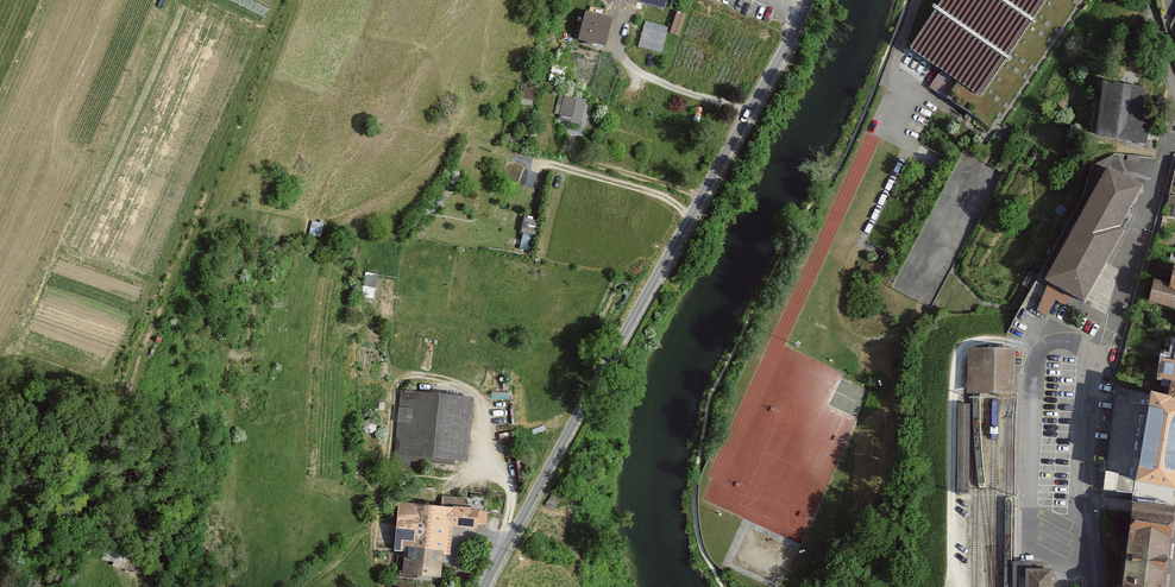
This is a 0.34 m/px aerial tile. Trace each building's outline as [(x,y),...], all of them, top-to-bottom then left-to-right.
[(911,48),(942,69),(959,80),(981,95),(1046,0),(944,0),(911,48)] [(605,11),(588,7),(579,40),(603,46),(610,19),(603,17),(605,11)] [(668,27),(645,21),(639,46),(662,52),(668,27)] [(959,80),(942,69),(930,86),(947,98),(959,80)] [(1145,89),(1104,84),(1097,136),(1146,142),(1149,118),(1141,117),(1145,89)] [(559,120),(580,124),(585,100),(564,96),(559,120)] [(1141,187),(1107,169),(1047,281),(1050,283),(1069,293),(1085,301),(1123,231),(1119,228),(1141,187)] [(1169,195),(1166,216),(1174,218),(1174,196),(1169,195)] [(1174,268),(1171,285),(1155,281),(1150,302),(1174,308),(1174,269),(1174,268)] [(1069,293),(1050,283),(1036,309),(1045,314),(1054,297),(1064,302),(1069,293)] [(1011,350),(967,350),(968,394),(976,394),(1011,393),(1011,350)] [(1162,361),(1159,379),(1172,381),(1174,382),(1174,363),(1162,361)] [(1150,395),(1116,388),(1104,489),(1135,493),(1136,485),(1150,395)] [(472,399),(401,391),(393,466),(408,468),(410,455),(466,461),(472,399)] [(1150,395),(1136,485),(1174,490),(1174,487),(1174,401),(1169,400),(1150,395)] [(969,404),(958,404),(958,494),(969,494),(969,404)] [(1136,485),(1135,493),(1133,507),(1132,512),(1173,517),(1174,512),(1174,504),(1174,490),(1136,485)] [(485,523),(487,497),(471,495),(470,499),(443,497),(441,508),(401,505),(396,550),(405,551),(403,573),(440,576),(442,552),(448,552),(450,525),(474,527),(475,522),(485,523)] [(1132,512),(1123,586),(1164,586),(1173,517),(1132,512)] [(137,560),(134,572),(143,574),(146,562),(137,560)] [(1031,568),(1031,562),(1014,562),(1014,586),(1026,586),(1026,568),(1031,568)] [(1026,568),(1026,586),(1052,586),(1052,568),(1031,568),(1026,568)]
